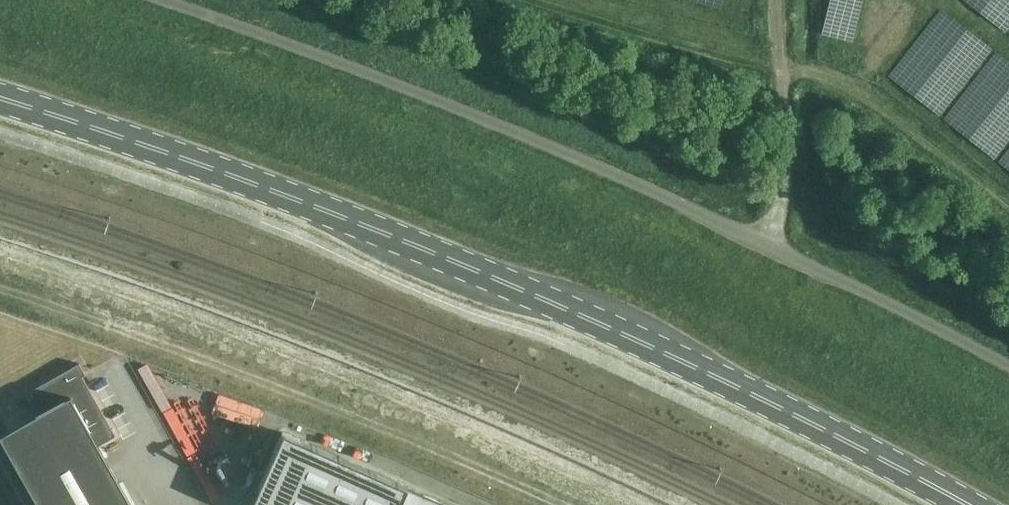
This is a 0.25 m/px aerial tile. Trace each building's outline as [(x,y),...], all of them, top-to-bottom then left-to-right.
[(37,413),(0,434),(0,438),(38,504),(131,504),(97,445),(115,435),(82,376),(85,374),(78,362),(25,392),(37,413)] [(257,488),(284,500),(282,504),(448,504),(282,431),(258,486),(257,488)]
